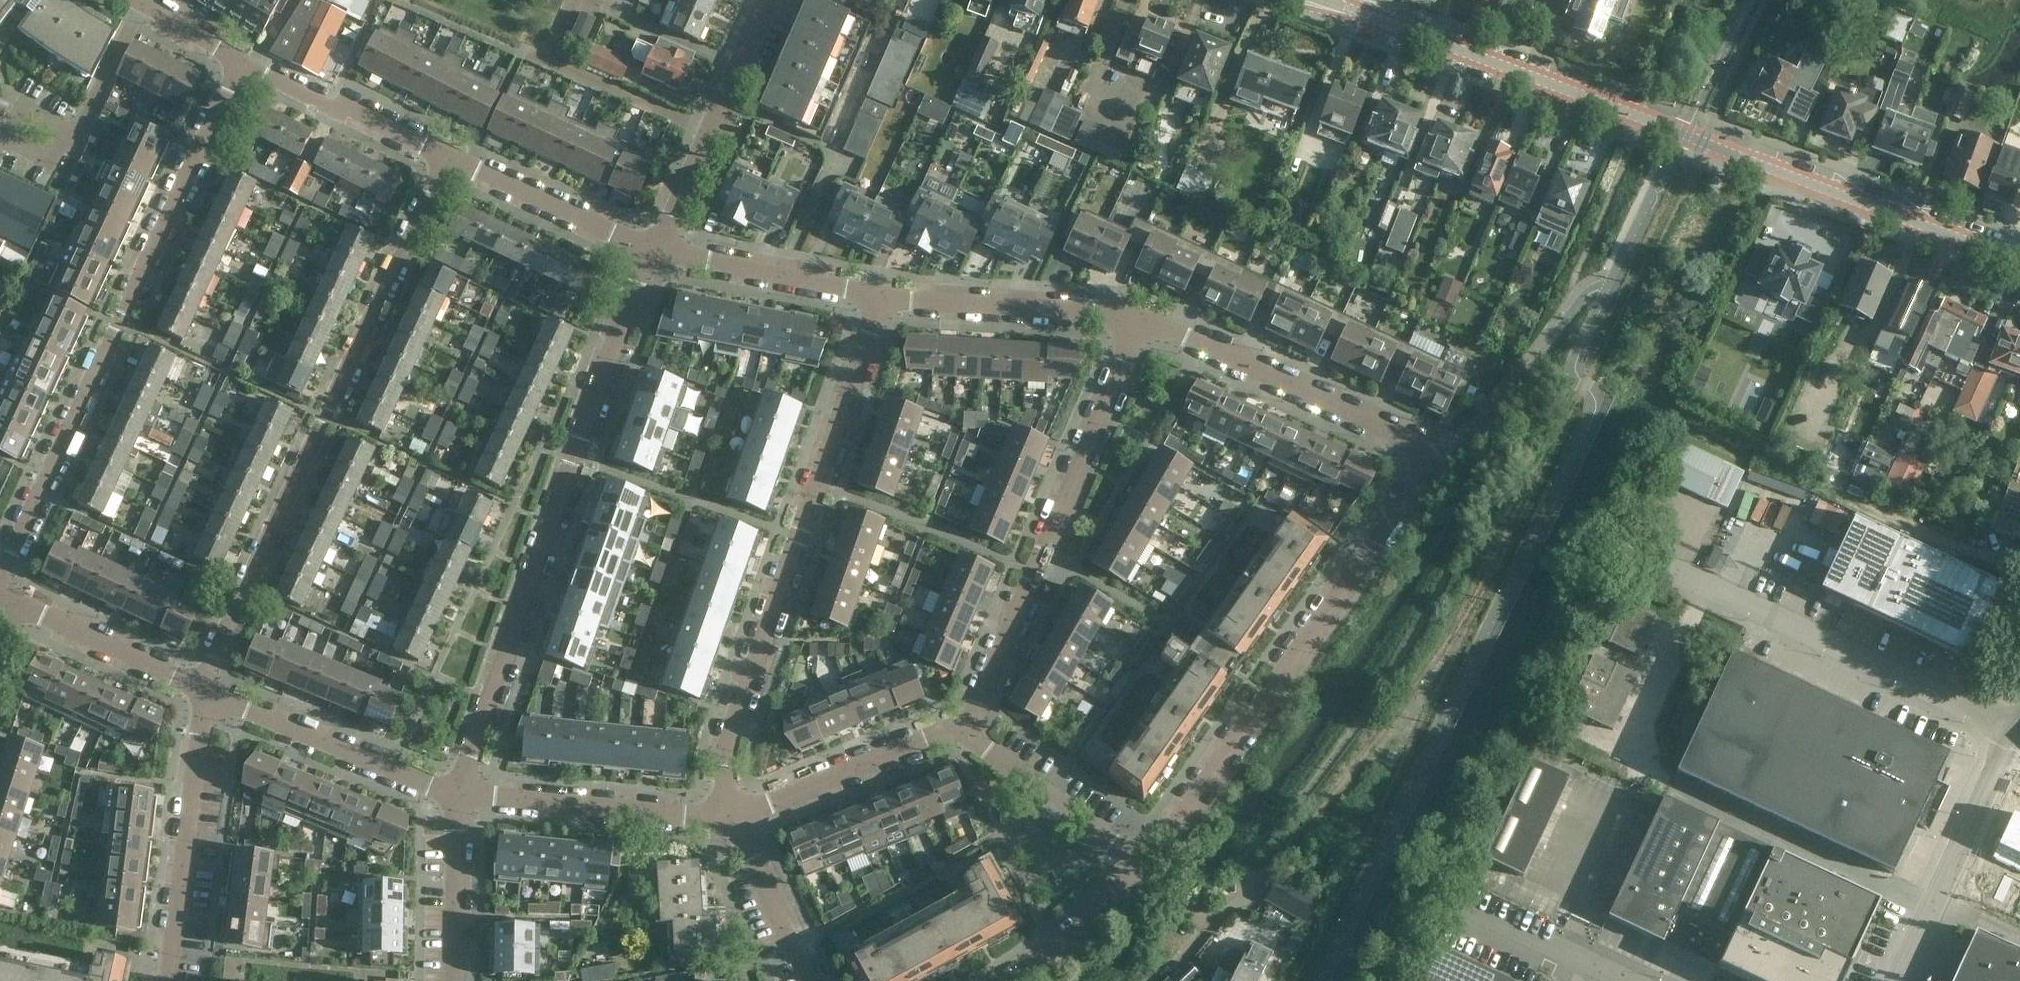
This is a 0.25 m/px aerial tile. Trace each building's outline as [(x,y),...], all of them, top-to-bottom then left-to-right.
[(18,5),(23,9),(33,16),(21,32),(31,40),(32,39),(36,42),(34,43),(54,56),(54,55),(58,58),(58,59),(92,80),(116,33),(109,29),(112,25),(96,15),(76,2),(73,0),(0,0),(0,29),(8,18),(18,5)] [(261,35),(282,0),(202,0),(261,35)] [(346,14),(347,14),(318,0),(303,0),(270,53),(318,77),(336,39),(337,40),(335,38),(346,14)] [(717,0),(682,0),(680,5),(709,18),(717,0)] [(851,69),(861,47),(862,48),(862,47),(861,46),(870,25),(872,26),(872,25),(828,6),(828,5),(815,0),(812,0),(813,0),(809,8),(806,6),(800,19),(799,19),(798,20),(803,22),(800,30),(796,28),(790,41),(789,41),(789,42),(794,44),(790,52),(786,50),(781,63),(780,63),(779,64),(784,66),(781,74),(777,72),(771,85),(770,85),(770,86),(775,88),(771,96),(767,94),(762,107),(760,107),(760,108),(799,125),(797,130),(821,141),(822,140),(821,139),(822,135),(824,136),(824,135),(823,134),(832,113),(833,114),(834,113),(832,112),(841,91),(843,92),(843,91),(842,90),(851,70),(852,71),(852,70),(851,69)] [(967,12),(986,19),(993,0),(972,0),(967,12)] [(1044,0),(1015,0),(1011,11),(1019,14),(1015,25),(1032,32),(1044,0)] [(1099,0),(1098,0),(1071,0),(1064,22),(1061,28),(1085,36),(1099,0)] [(1567,16),(1578,20),(1574,30),(1584,33),(1586,41),(1593,43),(1599,39),(1600,40),(1608,19),(1622,24),(1631,0),(1573,0),(1567,16)] [(709,18),(680,5),(670,1),(660,25),(670,29),(699,42),(709,18)] [(1896,13),(1886,36),(1902,44),(1907,32),(1912,23),(1913,21),(1896,13)] [(586,41),(594,24),(596,20),(582,14),(573,35),(586,41)] [(1127,69),(1153,79),(1174,29),(1171,27),(1172,25),(1163,21),(1161,23),(1149,18),(1141,38),(1137,37),(1136,37),(1127,34),(1128,33),(1126,32),(1116,58),(1129,63),(1127,69)] [(915,26),(912,34),(924,39),(930,26),(923,23),(915,26)] [(1057,26),(1048,23),(1010,104),(1023,111),(1042,73),(1037,70),(1057,26)] [(385,81),(409,31),(400,27),(396,34),(381,27),(362,66),(374,72),(372,74),(383,80),(385,81)] [(892,108),(896,99),(922,40),(900,30),(895,40),(892,39),(867,97),(892,108)] [(410,90),(429,51),(415,44),(419,36),(409,31),(385,81),(387,82),(397,87),(399,84),(410,90)] [(1210,93),(1211,94),(1229,49),(1197,36),(1180,81),(1181,82),(1175,96),(1205,108),(1210,93)] [(681,88),(685,90),(688,87),(689,85),(690,84),(691,81),(693,77),(693,74),(694,72),(694,70),(690,68),(691,65),(696,54),(659,38),(654,49),(638,42),(633,54),(635,59),(648,65),(643,76),(679,92),(681,88)] [(966,77),(980,83),(997,44),(983,38),(966,77)] [(141,86),(157,55),(135,44),(120,76),(141,86)] [(586,63),(622,79),(630,61),(594,45),(586,63)] [(1805,124),(1819,96),(1811,92),(1828,55),(1808,45),(1795,72),(1769,59),(1758,83),(1755,81),(1750,91),(1780,105),(1788,90),(1797,94),(1787,115),(1805,124)] [(432,105),(457,55),(447,50),(443,58),(429,51),(410,90),(421,95),(419,98),(430,103),(430,104),(432,105)] [(161,97),(177,66),(157,55),(141,86),(161,97)] [(457,114),(476,75),(462,68),(466,60),(457,55),(432,105),(434,106),(434,105),(444,111),(446,108),(457,114)] [(1307,78),(1275,66),(1250,57),(1249,56),(1232,100),(1258,110),(1261,104),(1262,105),(1263,103),(1274,108),(1273,109),(1279,111),(1279,110),(1290,114),(1290,115),(1294,117),(1302,97),(1303,98),(1304,94),(1303,93),(1309,78),(1307,78)] [(1896,159),(1911,120),(1897,115),(1913,67),(1898,61),(1876,121),(1883,123),(1874,148),(1882,151),(1882,153),(1896,159)] [(198,76),(177,66),(161,97),(183,107),(198,76)] [(1065,81),(1058,95),(1066,98),(1072,84),(1077,73),(1071,70),(1065,81)] [(480,129),(505,79),(494,74),(490,82),(476,75),(457,114),(468,119),(467,122),(478,127),(477,128),(480,129)] [(980,83),(966,77),(965,77),(952,106),(983,119),(996,90),(980,83)] [(515,141),(533,102),(519,95),(523,87),(512,82),(489,133),(491,134),(492,133),(503,138),(504,136),(515,141)] [(1360,94),(1355,92),(1355,90),(1346,87),(1345,88),(1335,84),(1318,131),(1319,131),(1317,135),(1345,146),(1347,142),(1348,142),(1365,96),(1364,95),(1362,101),(1358,99),(1360,94)] [(925,96),(915,91),(905,87),(899,100),(909,104),(919,109),(925,96)] [(1837,90),(1821,131),(1850,142),(1855,130),(1867,135),(1883,95),(1863,87),(1859,98),(1853,96),(1854,95),(1850,93),(1849,95),(1837,90)] [(1946,112),(1953,93),(1942,89),(1935,108),(1946,112)] [(1960,122),(1971,94),(1956,89),(1946,117),(1960,122)] [(888,109),(867,100),(866,99),(861,111),(883,121),(888,109)] [(538,155),(561,105),(551,100),(547,108),(533,102),(515,141),(527,146),(525,149),(536,154),(538,155)] [(1050,130),(1059,108),(1044,101),(1033,122),(1050,130)] [(1385,154),(1402,110),(1393,106),(1391,103),(1387,101),(1383,103),(1382,102),(1378,114),(1373,112),(1372,117),(1370,124),(1366,122),(1363,129),(1367,131),(1362,143),(1372,147),(1371,149),(1385,154)] [(116,114),(119,107),(108,102),(104,109),(116,114)] [(563,163),(581,124),(567,117),(571,109),(561,105),(538,155),(540,156),(551,161),(552,158),(563,163)] [(945,120),(949,111),(940,107),(936,116),(945,120)] [(1051,133),(1070,141),(1081,115),(1061,107),(1051,133)] [(276,145),(288,121),(262,109),(251,132),(276,145)] [(137,117),(148,123),(152,116),(140,110),(137,117)] [(1409,112),(1402,110),(1385,154),(1398,159),(1399,157),(1407,160),(1417,134),(1418,134),(1419,129),(1415,128),(1419,116),(1418,116),(1417,112),(1413,111),(1409,112)] [(874,141),(883,121),(861,111),(852,132),(874,141)] [(163,121),(152,116),(148,123),(160,128),(163,121)] [(101,134),(106,122),(100,119),(94,131),(101,134)] [(1933,128),(1932,127),(1911,120),(1896,159),(1910,164),(1911,162),(1919,165),(1926,146),(1933,128)] [(313,134),(288,121),(276,145),(301,158),(313,134)] [(1085,121),(1075,143),(1119,163),(1129,141),(1085,121)] [(586,177),(609,127),(599,122),(595,130),(581,124),(563,163),(575,168),(573,171),(584,176),(586,177)] [(1442,169),(1457,131),(1448,127),(1446,124),(1442,122),(1439,124),(1438,123),(1433,135),(1429,133),(1427,138),(1428,138),(1418,164),(1415,172),(1438,180),(1442,169)] [(163,143),(166,138),(134,123),(124,145),(161,161),(162,159),(166,149),(161,147),(163,143)] [(1015,147),(1024,129),(1012,124),(1003,141),(1015,147)] [(982,139),(986,130),(977,126),(973,135),(982,139)] [(611,185),(629,146),(615,139),(619,132),(609,127),(586,177),(588,178),(599,183),(600,180),(611,185)] [(779,142),(783,133),(769,127),(765,136),(779,142)] [(996,134),(986,130),(982,139),(992,143),(996,134)] [(96,145),(101,134),(94,131),(89,142),(96,145)] [(1464,133),(1457,131),(1442,169),(1455,174),(1454,178),(1462,181),(1472,155),(1473,155),(1475,150),(1470,149),(1475,137),(1474,137),(1472,133),(1468,132),(1464,133)] [(874,141),(852,132),(844,151),(845,151),(846,150),(856,155),(856,156),(858,157),(858,156),(865,159),(864,160),(866,160),(874,141)] [(1949,178),(1952,180),(1954,182),(1955,183),(1957,184),(1958,185),(1960,185),(1962,185),(1964,185),(1966,185),(1980,190),(1997,145),(1961,132),(1953,153),(1957,155),(1949,178)] [(793,148),(797,139),(783,133),(779,142),(793,148)] [(1054,152),(1058,143),(1039,135),(1035,144),(1054,152)] [(340,177),(352,153),(326,141),(315,164),(340,177)] [(1076,151),(1058,143),(1054,152),(1072,160),(1076,151)] [(635,200),(658,149),(647,144),(643,152),(629,146),(611,185),(623,190),(621,193),(633,198),(633,199),(635,200)] [(1507,151),(1491,144),(1469,196),(1492,206),(1512,159),(1505,156),(1507,151)] [(159,164),(161,161),(124,145),(115,165),(146,180),(149,175),(148,175),(150,171),(155,173),(159,164)] [(1223,152),(1212,147),(1201,173),(1186,167),(1176,189),(1203,201),(1223,152)] [(2012,202),(2019,179),(2019,171),(2019,170),(2019,153),(2003,147),(1998,162),(1997,162),(1985,192),(2012,202)] [(364,189),(376,166),(352,153),(340,177),(364,189)] [(1498,202),(1502,204),(1518,211),(1522,203),(1528,205),(1545,167),(1518,155),(1498,202)] [(297,160),(293,169),(283,188),(298,195),(312,167),(297,160)] [(87,164),(80,161),(75,172),(82,175),(87,164)] [(253,162),(249,171),(249,172),(260,177),(265,168),(253,162)] [(744,227),(764,185),(745,176),(747,170),(735,164),(719,198),(729,203),(723,217),(744,227)] [(144,185),(146,180),(115,165),(105,186),(142,203),(143,200),(147,191),(142,188),(144,185)] [(401,179),(376,166),(364,189),(390,202),(401,179)] [(276,173),(265,168),(260,177),(272,183),(276,173)] [(77,186),(82,175),(75,172),(70,183),(77,186)] [(233,172),(222,194),(246,206),(257,183),(233,172)] [(1559,172),(1557,172),(1556,173),(1557,174),(1544,204),(1543,204),(1543,205),(1536,223),(1534,225),(1566,239),(1574,219),(1575,219),(1575,217),(1588,187),(1589,186),(1588,185),(1587,185),(1577,181),(1577,180),(1569,177),(1559,173),(1559,172)] [(32,244),(53,198),(0,173),(0,228),(32,244)] [(783,194),(764,185),(744,227),(745,228),(746,226),(757,231),(759,228),(768,232),(773,223),(783,228),(799,194),(786,188),(783,194)] [(855,247),(878,198),(877,197),(873,206),(854,197),(857,191),(844,185),(828,219),(839,224),(835,234),(844,238),(843,241),(855,247)] [(140,206),(142,203),(105,186),(96,207),(127,221),(129,216),(131,213),(136,215),(140,205),(140,206)] [(1396,187),(1392,198),(1398,200),(1402,189),(1396,187)] [(929,252),(952,203),(931,193),(929,196),(919,191),(913,204),(907,215),(909,216),(904,225),(914,230),(907,244),(929,254),(930,253),(929,252)] [(314,202),(324,207),(325,207),(329,198),(318,192),(314,202)] [(235,228),(246,206),(222,194),(212,217),(235,228)] [(1004,258),(1027,209),(1005,198),(1004,201),(993,196),(982,220),(983,221),(979,230),(979,231),(988,235),(984,244),(993,249),(992,252),(1004,258)] [(893,249),(904,225),(909,216),(907,215),(898,211),(899,208),(878,198),(855,247),(867,252),(869,249),(878,254),(882,244),(893,249)] [(58,214),(63,203),(56,200),(51,211),(58,214)] [(1380,200),(1370,226),(1385,232),(1395,206),(1380,200)] [(968,255),(979,231),(979,230),(983,221),(982,220),(973,216),(974,213),(952,203),(929,252),(930,253),(942,258),(943,255),(952,259),(957,250),(968,255)] [(343,205),(339,214),(350,220),(355,210),(343,205)] [(125,226),(127,221),(96,207),(86,227),(122,244),(124,241),(123,241),(128,232),(123,230),(125,226)] [(474,242),(485,218),(459,207),(448,230),(474,242)] [(1049,219),(1027,209),(1004,258),(1013,262),(1016,263),(1018,260),(1027,265),(1031,255),(1042,260),(1048,249),(1050,243),(1058,226),(1047,221),(1049,219)] [(289,226),(294,214),(285,210),(279,222),(289,226)] [(374,219),(355,210),(350,220),(369,229),(374,219)] [(1087,262),(1107,220),(1086,210),(1082,218),(1071,213),(1060,237),(1071,242),(1066,252),(1087,262)] [(1400,210),(1385,248),(1403,254),(1417,216),(1400,210)] [(52,225),(58,214),(51,211),(45,222),(52,225)] [(225,251),(235,228),(212,217),(201,239),(225,251)] [(310,221),(300,217),(295,229),(305,233),(310,221)] [(1136,247),(1147,223),(1135,217),(1129,231),(1107,220),(1087,262),(1112,273),(1126,242),(1136,247)] [(1233,217),(1225,232),(1234,236),(1241,221),(1233,217)] [(496,253),(507,229),(485,218),(474,242),(496,253)] [(1530,237),(1534,225),(1536,223),(1522,218),(1517,232),(1530,237)] [(1160,280),(1180,238),(1147,223),(1136,247),(1146,252),(1138,269),(1160,279),(1160,280)] [(350,226),(339,251),(363,262),(374,237),(350,226)] [(121,247),(122,244),(86,227),(76,248),(108,263),(110,258),(112,254),(116,256),(121,247)] [(1292,227),(1288,235),(1298,240),(1302,231),(1292,227)] [(519,263),(530,239),(507,229),(496,253),(519,263)] [(279,248),(284,237),(274,232),(269,244),(279,248)] [(1201,278),(1212,253),(1180,238),(1160,280),(1160,279),(1157,284),(1181,295),(1191,273),(1201,278)] [(215,273),(225,251),(201,239),(191,262),(215,273)] [(541,273),(552,250),(530,239),(519,263),(541,273)] [(300,244),(290,240),(285,251),(294,255),(300,244)] [(6,243),(0,254),(0,255),(24,269),(30,256),(6,243)] [(49,247),(42,243),(37,255),(44,258),(49,247)] [(273,259),(279,248),(269,244),(264,255),(273,259)] [(1806,263),(1808,258),(1792,251),(1790,255),(1776,249),(1774,254),(1759,247),(1746,273),(1761,281),(1759,285),(1773,292),(1771,296),(1787,303),(1789,299),(1802,305),(1796,317),(1816,326),(1830,295),(1812,287),(1820,269),(1806,263)] [(106,267),(108,263),(76,248),(67,269),(103,285),(104,283),(109,273),(104,271),(106,267)] [(563,284),(574,260),(552,250),(541,273),(563,284)] [(289,266),(294,255),(285,251),(280,262),(289,266)] [(353,283),(363,262),(339,251),(329,272),(353,283)] [(1226,310),(1245,269),(1212,253),(1201,278),(1211,282),(1201,304),(1224,315),(1226,311),(1226,310)] [(466,260),(454,254),(449,264),(460,270),(466,260)] [(38,269),(44,258),(37,255),(31,266),(38,269)] [(477,266),(466,260),(460,270),(472,276),(477,266)] [(600,272),(574,260),(563,284),(589,296),(600,272)] [(1859,261),(1852,277),(1838,308),(1840,309),(1840,308),(1870,321),(1870,322),(1871,322),(1892,276),(1890,275),(1889,277),(1859,264),(1860,262),(1859,261)] [(204,295),(215,273),(191,262),(180,284),(204,295)] [(257,265),(252,274),(264,279),(268,271),(257,265)] [(433,265),(422,288),(446,299),(457,276),(433,265)] [(102,288),(103,285),(67,269),(57,290),(88,305),(91,299),(92,295),(97,298),(102,288)] [(1266,308),(1278,284),(1245,269),(1226,310),(1226,311),(1248,321),(1256,303),(1266,308)] [(343,305),(353,283),(329,272),(319,294),(343,305)] [(1375,273),(1369,287),(1384,293),(1390,279),(1375,273)] [(263,281),(262,280),(254,277),(248,288),(258,293),(263,281)] [(505,291),(509,282),(498,277),(494,287),(505,291)] [(1443,277),(1435,298),(1454,306),(1463,285),(1443,277)] [(1873,347),(1865,364),(1892,376),(1906,345),(1909,338),(1912,339),(1920,320),(1924,311),(1922,310),(1930,293),(1920,289),(1922,285),(1911,280),(1910,284),(1908,283),(1904,292),(1899,290),(1873,347)] [(505,291),(517,296),(521,287),(509,282),(505,291)] [(194,318),(204,295),(180,284),(170,307),(194,318)] [(279,289),(270,284),(264,296),(274,300),(279,289)] [(1291,341),(1310,299),(1278,284),(1266,308),(1276,313),(1268,330),(1291,341)] [(253,304),(258,293),(248,288),(243,300),(253,304)] [(436,321),(446,299),(422,288),(412,310),(436,321)] [(694,342),(703,300),(693,298),(694,295),(680,292),(676,312),(667,311),(658,335),(694,342)] [(26,297),(19,294),(13,305),(20,308),(26,297)] [(332,328),(343,305),(319,294),(308,316),(332,328)] [(264,296),(259,307),(268,312),(274,300),(264,296)] [(82,318),(85,312),(53,297),(43,319),(80,336),(81,333),(85,324),(80,321),(82,318)] [(550,312),(555,302),(543,297),(539,307),(550,312)] [(1332,339),(1343,314),(1310,299),(1291,341),(1314,351),(1322,334),(1332,339)] [(1946,355),(1968,311),(1945,299),(1922,344),(1915,340),(1904,365),(1919,372),(1931,348),(1946,355)] [(715,353),(725,304),(703,300),(694,342),(695,342),(696,339),(716,343),(714,353),(715,353)] [(488,318),(494,307),(485,302),(479,314),(488,318)] [(550,312),(562,317),(566,308),(555,302),(550,312)] [(738,357),(747,309),(725,304),(715,353),(738,357)] [(15,320),(20,308),(13,305),(8,316),(15,320)] [(183,341),(194,318),(170,307),(159,330),(183,341)] [(500,309),(495,321),(505,326),(510,314),(500,309)] [(762,352),(770,313),(747,309),(738,357),(739,358),(740,348),(762,352)] [(426,344),(436,321),(412,310),(401,332),(426,344)] [(1987,320),(1968,311),(1946,355),(1962,363),(1958,373),(1969,378),(1984,343),(1977,339),(1987,320)] [(784,360),(792,318),(770,313),(762,352),(783,357),(783,360),(784,360)] [(1356,371),(1376,329),(1343,314),(1332,339),(1342,343),(1333,361),(1356,371)] [(322,350),(332,328),(308,316),(298,339),(322,350)] [(801,319),(792,318),(784,360),(817,366),(825,342),(812,339),(816,319),(802,316),(801,319)] [(78,339),(80,336),(43,319),(34,339),(34,340),(65,354),(68,350),(67,350),(69,346),(74,348),(78,339)] [(550,319),(539,342),(563,353),(574,330),(550,319)] [(242,326),(233,321),(228,333),(237,337),(242,326)] [(479,340),(484,329),(475,324),(469,336),(479,340)] [(249,329),(244,340),(253,345),(259,333),(249,329)] [(1397,369),(1408,345),(1376,329),(1356,371),(1379,382),(1387,364),(1397,369)] [(415,366),(426,344),(401,332),(391,355),(415,366)] [(500,336),(490,332),(485,343),(494,348),(500,336)] [(2019,360),(2019,336),(2011,332),(2010,335),(2003,332),(1995,352),(1982,348),(1971,375),(1958,401),(1980,412),(1988,394),(1997,376),(1998,376),(2000,370),(2014,376),(2019,360)] [(232,349),(237,337),(228,333),(222,345),(232,349)] [(936,341),(937,336),(914,334),(912,334),(906,354),(909,369),(910,369),(933,371),(934,371),(936,341)] [(63,359),(65,354),(34,340),(34,339),(27,336),(17,357),(60,377),(62,375),(61,374),(66,365),(61,363),(63,359)] [(473,352),(479,340),(469,336),(464,348),(473,352)] [(311,372),(322,350),(298,339),(288,361),(311,372)] [(238,352),(240,352),(248,356),(253,345),(244,340),(238,352)] [(958,343),(936,341),(934,371),(933,371),(932,376),(956,377),(958,343)] [(553,375),(563,353),(539,342),(529,364),(553,375)] [(485,343),(479,355),(489,359),(494,348),(485,343)] [(979,379),(981,344),(958,343),(956,377),(979,379)] [(1073,344),(1071,345),(1049,343),(1048,348),(1049,348),(1047,378),(1048,378),(1071,380),(1072,380),(1079,365),(1073,344)] [(218,344),(212,357),(223,363),(229,350),(218,344)] [(1001,380),(1004,346),(981,344),(979,379),(1001,380)] [(1421,402),(1441,360),(1408,345),(1397,369),(1407,374),(1399,391),(1421,401),(1421,402)] [(176,357),(152,346),(141,369),(165,380),(176,357)] [(1024,382),(1027,347),(1004,346),(1001,380),(1024,382)] [(1049,348),(1048,348),(1027,347),(1024,382),(1048,383),(1048,378),(1047,378),(1049,348)] [(405,389),(415,366),(391,355),(380,377),(405,389)] [(59,380),(60,377),(17,357),(7,378),(46,396),(48,391),(50,387),(54,389),(59,380)] [(661,370),(663,363),(650,358),(648,366),(661,370)] [(1474,376),(1441,360),(1421,402),(1421,401),(1418,406),(1442,417),(1452,395),(1463,400),(1474,376)] [(301,395),(311,372),(288,361),(277,384),(301,395)] [(542,398),(553,375),(529,364),(518,386),(542,398)] [(1701,365),(1695,377),(1707,383),(1712,371),(1701,365)] [(458,385),(463,373),(453,368),(448,380),(458,385)] [(155,402),(165,380),(141,369),(131,391),(155,402)] [(678,408),(686,386),(643,370),(638,384),(641,385),(638,394),(678,408)] [(698,383),(707,387),(710,377),(701,374),(698,383)] [(479,381),(469,376),(464,388),(474,392),(479,381)] [(394,411),(405,389),(380,377),(370,399),(394,411)] [(46,396),(7,378),(0,393),(0,400),(5,402),(41,419),(42,416),(47,406),(42,404),(44,400),(44,401),(46,396)] [(743,387),(753,391),(756,381),(746,378),(743,387)] [(1694,378),(1689,390),(1701,396),(1706,384),(1694,378)] [(765,389),(775,392),(778,383),(768,379),(765,389)] [(452,396),(458,385),(448,380),(442,392),(452,396)] [(1221,396),(1222,396),(1224,391),(1202,381),(1201,380),(1191,398),(1185,412),(1187,413),(1187,412),(1207,422),(1208,423),(1221,396)] [(208,399),(213,388),(204,384),(199,395),(208,399)] [(532,420),(542,398),(518,386),(508,409),(532,420)] [(715,396),(724,399),(727,390),(718,386),(715,396)] [(742,398),(745,389),(735,386),(732,395),(742,398)] [(464,388),(459,399),(469,404),(474,392),(464,388)] [(164,407),(154,403),(155,402),(131,391),(120,414),(153,429),(164,407)] [(804,403),(807,395),(794,391),(791,398),(804,403)] [(229,396),(220,392),(214,403),(224,407),(229,396)] [(678,409),(678,408),(638,394),(630,415),(668,428),(675,408),(678,409)] [(203,411),(208,399),(199,395),(194,407),(203,411)] [(764,395),(756,416),(794,429),(797,420),(800,421),(804,409),(764,395)] [(1228,437),(1242,406),(1222,396),(1221,396),(1208,423),(1207,422),(1205,427),(1228,437)] [(928,409),(931,401),(919,397),(916,405),(928,409)] [(1765,398),(1755,421),(1772,428),(1782,405),(1765,398)] [(384,434),(394,411),(370,399),(359,422),(384,434)] [(293,412),(269,401),(259,424),(282,435),(293,412)] [(914,434),(921,413),(888,401),(881,423),(914,434)] [(943,406),(931,401),(928,409),(940,413),(943,406)] [(41,419),(5,402),(0,412),(0,425),(27,437),(29,432),(31,428),(35,431),(40,421),(41,419)] [(219,419),(224,407),(214,403),(209,414),(219,419)] [(1249,448),(1264,416),(1242,406),(1228,437),(1249,448)] [(720,412),(710,408),(707,418),(716,421),(720,412)] [(1896,458),(1904,462),(1928,412),(1921,408),(1920,408),(1896,458)] [(521,442),(532,420),(508,409),(498,431),(521,442)] [(977,413),(964,412),(964,420),(976,421),(977,413)] [(1019,424),(1022,417),(1011,412),(1008,419),(1019,424)] [(989,413),(977,413),(976,421),(989,421),(989,413)] [(134,447),(140,434),(149,438),(153,429),(120,414),(110,436),(134,447)] [(437,430),(442,418),(433,414),(427,426),(437,430)] [(661,449),(668,428),(630,415),(623,437),(663,451),(664,450),(661,449)] [(787,450),(794,429),(756,416),(749,437),(787,450)] [(1271,458),(1286,426),(1264,416),(1249,448),(1270,457),(1271,458)] [(734,421),(725,417),(721,427),(730,430),(734,421)] [(1034,422),(1022,417),(1019,424),(1031,429),(1034,422)] [(713,431),(716,421),(707,418),(704,427),(713,431)] [(1043,434),(1048,422),(1040,419),(1035,431),(1043,434)] [(976,421),(964,420),(963,428),(976,429),(976,421)] [(449,421),(443,433),(452,438),(458,425),(449,421)] [(907,455),(914,434),(881,423),(874,443),(907,455)] [(272,457),(282,435),(259,424),(248,446),(272,457)] [(27,437),(0,425),(0,451),(21,461),(23,457),(27,448),(23,446),(24,442),(25,442),(27,437)] [(432,442),(437,430),(427,426),(422,438),(432,442)] [(1290,475),(1308,436),(1286,426),(1271,458),(1270,457),(1267,465),(1290,475)] [(727,439),(730,430),(721,427),(718,436),(727,439)] [(187,445),(192,433),(184,429),(178,441),(187,445)] [(1047,442),(1015,429),(1006,449),(1038,463),(1047,442)] [(511,465),(521,442),(498,431),(487,454),(511,465)] [(447,449),(452,438),(443,433),(438,445),(447,449)] [(951,434),(947,446),(954,448),(958,437),(951,434)] [(140,450),(134,447),(110,436),(99,459),(123,470),(130,455),(136,458),(140,450)] [(208,440),(199,436),(193,448),(202,452),(208,440)] [(1315,478),(1329,446),(1308,436),(1290,475),(1312,486),(1316,478),(1315,478)] [(656,473),(663,451),(623,437),(620,446),(617,445),(612,458),(656,473)] [(780,470),(787,450),(749,437),(742,457),(780,470)] [(413,438),(408,449),(422,455),(427,444),(413,438)] [(351,439),(340,462),(364,472),(375,450),(351,439)] [(181,457),(187,445),(178,441),(173,453),(181,457)] [(970,444),(963,441),(958,453),(965,456),(970,444)] [(1679,442),(1662,478),(1727,509),(1744,473),(1679,442)] [(900,475),(907,455),(874,443),(867,463),(900,475)] [(1894,457),(1868,445),(1857,471),(1882,483),(1894,457)] [(261,479),(272,457),(248,446),(238,468),(261,479)] [(949,460),(954,448),(947,446),(942,457),(949,460)] [(1190,459),(1193,452),(1182,446),(1179,453),(1190,459)] [(1351,457),(1350,456),(1329,446),(1315,478),(1316,478),(1337,488),(1339,484),(1338,484),(1351,457)] [(197,464),(202,452),(193,448),(188,460),(197,464)] [(1029,483),(1038,463),(1006,449),(997,469),(1029,483)] [(1160,450),(1149,469),(1179,487),(1191,467),(1160,450)] [(701,464),(705,455),(695,451),(692,461),(701,464)] [(1375,462),(1374,461),(1353,451),(1350,456),(1351,457),(1338,484),(1339,484),(1360,493),(1361,494),(1370,482),(1375,462)] [(1205,458),(1193,452),(1190,459),(1201,465),(1205,458)] [(961,467),(965,456),(958,453),(954,465),(961,467)] [(500,488),(511,465),(487,454),(482,466),(473,462),(469,472),(477,476),(476,477),(500,488)] [(773,490),(780,470),(742,457),(735,477),(773,490)] [(719,461),(710,458),(707,467),(716,471),(719,461)] [(2019,458),(2002,504),(1995,523),(1993,528),(1992,529),(1998,532),(1999,531),(2012,535),(2011,536),(2019,540),(2019,459),(2019,458)] [(113,492),(123,470),(99,459),(89,481),(113,492)] [(698,474),(701,464),(692,461),(689,470),(698,474)] [(372,476),(364,472),(340,462),(330,484),(354,495),(360,482),(368,485),(372,476)] [(167,463),(162,473),(172,478),(177,467),(167,463)] [(892,496),(900,475),(867,463),(859,485),(892,496)] [(375,467),(371,475),(396,487),(400,480),(375,467)] [(713,480),(716,471),(707,467),(704,477),(713,480)] [(251,502),(261,479),(238,468),(227,491),(251,502)] [(1029,483),(997,469),(989,489),(1021,503),(1029,483)] [(1168,506),(1179,487),(1149,469),(1138,488),(1168,506)] [(1233,482),(1237,475),(1226,469),(1222,476),(1233,482)] [(167,489),(172,478),(162,473),(157,484),(167,489)] [(938,489),(942,477),(935,474),(931,486),(938,489)] [(1248,481),(1237,475),(1233,482),(1244,488),(1248,481)] [(408,492),(413,480),(403,476),(398,488),(408,492)] [(770,499),(773,490),(735,477),(728,499),(768,513),(773,500),(770,499)] [(183,496),(186,490),(188,485),(178,480),(173,492),(183,496)] [(102,515),(113,492),(89,481),(78,504),(102,515)] [(640,518),(648,496),(604,481),(599,494),(602,495),(599,504),(640,518)] [(947,482),(943,493),(950,496),(954,484),(947,482)] [(430,488),(420,483),(414,495),(424,500),(427,494),(430,488)] [(162,500),(167,489),(157,484),(152,496),(162,500)] [(344,517),(354,495),(330,484),(319,506),(344,517)] [(933,500),(938,489),(931,486),(926,497),(933,500)] [(403,504),(408,492),(398,488),(393,499),(403,504)] [(1158,524),(1168,506),(1138,488),(1127,507),(1158,524)] [(1021,503),(989,489),(980,509),(1012,523),(1021,503)] [(241,524),(251,502),(227,491),(217,513),(241,524)] [(178,508),(183,496),(173,492),(168,504),(178,508)] [(1276,504),(1279,497),(1268,492),(1265,498),(1276,504)] [(469,493),(458,516),(482,527),(493,504),(469,493)] [(945,508),(950,496),(943,493),(938,505),(945,508)] [(427,494),(424,500),(431,503),(439,507),(442,502),(434,498),(427,494)] [(419,511),(424,500),(414,495),(409,506),(419,511)] [(1290,503),(1279,497),(1276,504),(1287,510),(1290,503)] [(1995,523),(2002,504),(1994,502),(1985,526),(1993,528),(1995,523)] [(639,519),(640,518),(599,504),(592,526),(638,542),(639,541),(630,538),(637,518),(639,519)] [(1235,520),(1242,510),(1236,505),(1228,516),(1235,520)] [(351,520),(344,517),(319,506),(309,529),(333,540),(340,524),(347,528),(351,520)] [(147,507),(141,519),(151,523),(157,511),(147,507)] [(1147,543),(1158,524),(1127,507),(1117,525),(1147,543)] [(1012,523),(980,509),(971,530),(1003,543),(1012,523)] [(875,544),(882,524),(883,523),(850,511),(843,533),(875,544)] [(1313,512),(1308,518),(1319,526),(1323,519),(1313,512)] [(230,547),(241,524),(217,513),(206,536),(230,547)] [(166,530),(172,519),(163,514),(157,526),(166,530)] [(1229,681),(1243,660),(1278,612),(1281,615),(1282,614),(1278,611),(1311,565),(1315,568),(1315,567),(1312,564),(1328,540),(1292,515),(1284,527),(1279,524),(1188,653),(1182,649),(1183,649),(1171,641),(1164,652),(1165,653),(1161,659),(1177,670),(1181,673),(1108,776),(1143,801),(1160,777),(1164,780),(1165,779),(1161,776),(1188,738),(1194,730),(1197,733),(1198,732),(1195,729),(1229,681)] [(91,528),(94,521),(83,516),(80,523),(91,528)] [(472,549),(482,527),(458,516),(448,538),(472,549)] [(1228,530),(1235,520),(1228,516),(1221,526),(1228,530)] [(1830,569),(1820,590),(1828,594),(1843,601),(1947,649),(1965,658),(1974,640),(2000,585),(1855,517),(1837,555),(1830,569)] [(672,519),(669,528),(678,532),(681,522),(672,519)] [(1333,527),(1323,519),(1319,526),(1329,533),(1333,527)] [(106,527),(94,521),(91,528),(102,534),(106,527)] [(387,537),(392,526),(383,521),(377,532),(387,537)] [(760,536),(720,521),(712,543),(750,556),(753,547),(756,548),(760,536)] [(697,526),(687,523),(684,533),(693,536),(697,526)] [(1136,562),(1147,543),(1117,525),(1106,544),(1136,562)] [(631,564),(638,542),(592,526),(584,547),(631,564)] [(409,533),(399,528),(393,540),(403,544),(409,533)] [(674,541),(678,532),(669,528),(665,538),(674,541)] [(323,562),(333,540),(309,529),(299,551),(323,562)] [(382,549),(387,537),(377,532),(372,544),(382,549)] [(690,545),(693,536),(684,533),(681,542),(690,545)] [(868,564),(875,544),(843,533),(835,553),(868,564)] [(130,547),(134,540),(122,534),(119,541),(130,547)] [(219,570),(230,547),(206,536),(196,559),(219,570)] [(461,572),(472,549),(448,538),(437,561),(461,572)] [(142,552),(145,545),(134,540),(130,547),(142,552)] [(398,556),(403,544),(393,540),(388,551),(398,556)] [(1217,545),(1210,541),(1203,551),(1210,555),(1217,545)] [(909,542),(904,554),(912,557),(916,545),(909,542)] [(743,576),(750,556),(712,543),(705,563),(743,576)] [(1136,562),(1106,544),(1094,564),(1125,581),(1136,562)] [(63,588),(80,552),(80,551),(77,556),(58,547),(43,579),(63,588)] [(631,564),(584,547),(577,569),(623,585),(624,584),(615,581),(621,561),(631,564)] [(923,564),(928,552),(921,550),(916,561),(923,564)] [(329,565),(323,562),(299,551),(288,573),(312,585),(318,571),(325,574),(329,565)] [(1202,566),(1210,555),(1203,551),(1196,561),(1202,566)] [(85,593),(100,561),(80,552),(63,588),(64,588),(67,584),(85,593)] [(170,565),(173,558),(161,553),(158,560),(170,565)] [(861,585),(868,564),(835,553),(828,573),(861,585)] [(992,569),(960,556),(952,576),(983,590),(992,569)] [(451,594),(461,572),(437,561),(430,557),(425,566),(433,569),(427,583),(451,594)] [(184,563),(173,558),(170,565),(181,570),(184,563)] [(105,602),(120,570),(100,561),(85,593),(105,602)] [(666,565),(657,562),(654,571),(663,575),(666,565)] [(736,596),(743,576),(705,563),(698,583),(736,596)] [(901,563),(896,574),(904,577),(908,565),(901,563)] [(682,567),(673,564),(670,573),(679,576),(682,567)] [(366,582),(372,570),(362,565),(356,577),(366,582)] [(201,579),(204,572),(193,567),(189,574),(201,579)] [(616,607),(623,585),(577,569),(569,590),(616,607)] [(125,611),(139,579),(120,570),(105,602),(125,611)] [(920,573),(913,570),(908,582),(916,585),(920,573)] [(659,584),(663,575),(654,571),(650,581),(659,584)] [(301,607),(312,585),(288,573),(277,596),(301,607)] [(388,577),(378,573),(372,584),(382,589),(388,577)] [(676,586),(679,576),(670,573),(667,583),(676,586)] [(854,605),(861,585),(828,573),(821,594),(854,605)] [(899,589),(904,577),(896,574),(892,586),(899,589)] [(975,610),(983,590),(952,576),(943,596),(975,610)] [(1192,581),(1186,576),(1178,586),(1185,591),(1192,581)] [(361,593),(366,582),(356,577),(351,588),(361,593)] [(144,620),(159,588),(139,579),(125,611),(144,620)] [(911,596),(916,585),(908,582),(904,593),(911,596)] [(440,617),(451,594),(427,583),(416,605),(440,617)] [(729,617),(736,596),(698,583),(691,604),(729,617)] [(377,600),(382,589),(372,584),(367,596),(377,600)] [(1177,601),(1185,591),(1178,586),(1171,597),(1177,601)] [(162,634),(179,597),(159,588),(144,620),(163,629),(161,633),(162,634)] [(1099,625),(1110,607),(1110,605),(1080,588),(1069,607),(1099,625)] [(608,628),(616,607),(569,590),(561,612),(608,628)] [(847,626),(854,605),(821,594),(814,615),(847,626)] [(975,610),(943,596),(935,616),(967,630),(975,610)] [(179,598),(179,597),(162,634),(182,643),(197,612),(177,602),(179,598)] [(341,611),(351,615),(356,604),(346,599),(341,611)] [(1610,642),(1639,656),(1658,618),(1628,604),(1629,603),(1627,602),(1626,603),(1620,600),(1616,609),(1601,638),(1608,641),(1607,643),(1609,644),(1610,642)] [(721,637),(729,617),(691,604),(684,624),(721,637)] [(891,618),(895,607),(888,604),(883,616),(891,618)] [(430,639),(440,617),(416,605),(406,628),(430,639)] [(648,618),(651,608),(642,605),(638,615),(648,618)] [(665,617),(668,608),(659,605),(656,614),(665,617)] [(362,606),(357,618),(367,623),(372,611),(362,606)] [(898,621),(903,610),(895,607),(891,618),(898,621)] [(1088,644),(1099,625),(1069,607),(1058,626),(1088,644)] [(279,615),(290,620),(293,614),(282,608),(279,615)] [(608,629),(608,628),(561,612),(554,633),(595,647),(592,646),(599,626),(608,629)] [(662,627),(665,617),(656,614),(652,623),(662,627)] [(644,627),(648,618),(638,615),(635,624),(644,627)] [(886,630),(891,618),(883,616),(879,627),(886,630)] [(958,650),(958,649),(967,630),(935,616),(926,637),(930,639),(931,638),(958,650)] [(310,630),(313,623),(302,617),(298,624),(310,630)] [(893,633),(898,621),(891,618),(886,630),(893,633)] [(324,628),(313,623),(310,630),(321,635),(324,628)] [(714,658),(721,637),(684,624),(677,644),(714,658)] [(1077,662),(1088,644),(1058,626),(1047,645),(1077,662)] [(419,662),(430,639),(406,628),(395,651),(419,662)] [(587,670),(595,647),(554,633),(551,642),(548,641),(543,654),(587,670)] [(349,648),(352,641),(341,636),(338,642),(349,648)] [(1143,636),(1136,646),(1142,651),(1150,640),(1143,636)] [(931,638),(930,639),(922,659),(954,673),(963,651),(958,649),(958,650),(931,638)] [(279,648),(278,648),(258,640),(245,672),(266,681),(268,676),(267,676),(279,648)] [(364,646),(352,641),(349,648),(360,653),(364,646)] [(287,684),(301,652),(280,643),(278,648),(279,648),(267,676),(268,676),(287,684)] [(707,678),(714,658),(677,644),(669,665),(707,678)] [(654,648),(645,645),(641,655),(651,658),(654,648)] [(1077,662),(1047,645),(1036,664),(1066,681),(1077,662)] [(1135,661),(1142,651),(1136,646),(1128,657),(1135,661)] [(633,661),(636,651),(627,648),(623,657),(633,661)] [(307,692),(321,660),(301,652),(287,684),(307,692)] [(43,706),(64,663),(44,654),(43,653),(33,671),(23,697),(24,698),(43,706)] [(388,666),(392,659),(380,653),(377,661),(388,666)] [(1949,754),(1754,663),(1732,653),(1676,772),(1679,774),(1680,773),(1695,780),(1694,781),(1893,874),(1918,822),(1914,820),(1921,805),(1925,806),(1949,754)] [(647,668),(651,658),(641,655),(638,664),(647,668)] [(1613,730),(1638,675),(1617,666),(1618,664),(1616,663),(1615,665),(1594,655),(1583,678),(1582,677),(1581,679),(1582,680),(1568,709),(1613,730)] [(629,670),(633,661),(623,657),(620,667),(629,670)] [(403,664),(392,659),(388,666),(400,671),(403,664)] [(327,701),(341,668),(321,660),(307,692),(327,701)] [(557,666),(544,661),(540,672),(553,677),(557,666)] [(63,716),(81,677),(63,668),(65,663),(64,663),(43,706),(63,716)] [(1066,681),(1036,664),(1026,681),(1026,682),(1051,697),(1051,698),(1055,700),(1066,681)] [(704,687),(707,678),(669,665),(662,686),(703,700),(707,688),(704,687)] [(916,666),(911,667),(916,680),(926,676),(916,666)] [(347,709),(361,676),(341,668),(327,701),(347,709)] [(910,670),(889,679),(888,679),(899,707),(898,707),(900,712),(923,703),(910,670)] [(579,684),(583,675),(573,671),(570,681),(579,684)] [(553,677),(540,673),(538,680),(551,685),(554,677),(553,677)] [(888,679),(889,679),(887,674),(866,683),(879,715),(898,707),(899,707),(888,679)] [(1123,674),(1116,685),(1122,689),(1130,679),(1123,674)] [(592,678),(583,675),(579,684),(589,687),(592,678)] [(379,689),(379,690),(381,685),(361,676),(347,709),(367,717),(379,689)] [(83,725),(101,686),(81,677),(63,716),(64,716),(67,709),(86,717),(82,725),(83,725)] [(1040,716),(1051,698),(1051,697),(1026,682),(1026,681),(1021,679),(1010,699),(1009,700),(1026,712),(1039,718),(1040,716)] [(612,689),(622,692),(625,683),(615,680),(612,689)] [(792,690),(803,694),(806,687),(794,682),(792,690)] [(879,715),(866,683),(846,691),(859,723),(879,715)] [(645,697),(648,688),(639,684),(636,694),(645,697)] [(1115,699),(1122,689),(1116,685),(1109,695),(1115,699)] [(102,734),(120,695),(101,686),(83,725),(102,734)] [(658,691),(648,688),(645,697),(655,700),(658,691)] [(399,698),(379,690),(379,689),(367,717),(365,721),(386,730),(399,698)] [(826,699),(827,699),(824,691),(802,700),(807,712),(808,712),(819,739),(820,739),(839,731),(826,699)] [(859,723),(846,691),(827,699),(826,699),(839,731),(859,723)] [(126,736),(143,700),(141,699),(139,704),(120,695),(102,734),(103,734),(107,727),(125,735),(126,736)] [(161,708),(143,700),(126,736),(125,735),(121,743),(123,743),(143,747),(144,747),(159,729),(163,708),(161,708)] [(685,700),(682,708),(695,712),(698,705),(685,700)] [(1093,707),(1086,717),(1092,722),(1099,711),(1093,707)] [(808,712),(807,712),(787,721),(786,721),(787,737),(801,753),(802,752),(822,744),(820,739),(819,739),(808,712)] [(547,762),(551,719),(525,717),(516,741),(525,742),(523,763),(537,764),(538,761),(547,762)] [(1085,732),(1092,722),(1086,717),(1078,727),(1085,732)] [(570,764),(573,724),(552,722),(552,719),(551,719),(547,762),(570,764)] [(592,766),(596,727),(573,724),(570,764),(592,766)] [(615,769),(619,729),(596,727),(592,766),(615,769)] [(29,739),(32,732),(19,729),(17,736),(29,739)] [(638,771),(642,731),(619,729),(615,769),(638,771)] [(660,773),(665,730),(664,730),(664,733),(642,731),(638,771),(660,773)] [(688,733),(665,730),(660,773),(670,774),(669,777),(684,779),(688,733)] [(44,736),(32,732),(29,739),(42,743),(44,736)] [(43,750),(9,739),(2,762),(35,772),(43,750)] [(67,757),(69,750),(57,746),(55,753),(67,757)] [(81,753),(69,750),(67,757),(79,761),(81,753)] [(262,806),(278,766),(279,767),(281,762),(261,754),(260,753),(247,769),(243,798),(262,806)] [(76,768),(79,761),(67,757),(64,764),(76,768)] [(1531,759),(1484,858),(1523,877),(1570,777),(1531,759)] [(35,772),(2,762),(0,769),(0,785),(29,794),(35,772)] [(111,773),(112,765),(99,764),(99,771),(111,773)] [(123,774),(124,767),(112,765),(111,773),(123,774)] [(300,775),(279,767),(278,766),(262,806),(263,806),(266,799),(286,807),(283,814),(300,775)] [(927,776),(929,781),(930,780),(941,808),(942,807),(962,799),(949,767),(927,776)] [(304,823),(321,784),(300,775),(283,814),(304,823)] [(930,780),(929,781),(910,789),(923,821),(944,812),(942,807),(941,808),(930,780)] [(326,832),(342,792),(321,784),(304,823),(326,832)] [(29,794),(0,785),(0,809),(22,816),(29,794)] [(118,789),(115,812),(115,813),(155,818),(155,815),(156,804),(151,804),(151,800),(152,800),(153,793),(118,789)] [(923,821),(910,789),(890,797),(903,829),(923,821)] [(71,794),(63,792),(61,804),(68,806),(71,794)] [(347,840),(363,801),(342,792),(326,832),(347,840)] [(77,794),(74,807),(82,808),(84,796),(77,794)] [(903,829),(890,797),(870,805),(883,837),(903,829)] [(1693,873),(1716,822),(1701,814),(1700,815),(1684,808),(1684,807),(1664,797),(1659,809),(1616,901),(1608,917),(1660,942),(1693,873)] [(370,841),(383,809),(363,801),(347,840),(347,841),(350,833),(370,841)] [(65,818),(68,806),(61,804),(58,816),(65,818)] [(406,812),(405,812),(405,813),(385,804),(383,809),(370,841),(367,849),(384,856),(385,857),(405,834),(406,812)] [(883,837),(870,805),(850,813),(863,845),(864,845),(883,837)] [(79,821),(82,808),(74,807),(71,819),(79,821)] [(22,816),(0,809),(0,833),(15,838),(22,816)] [(154,821),(155,818),(115,813),(115,812),(105,811),(102,834),(112,836),(112,835),(147,840),(147,834),(148,830),(153,831),(154,821)] [(1995,849),(1996,850),(2017,859),(2019,852),(2019,814),(2014,811),(2013,811),(1995,849)] [(863,845),(850,813),(830,821),(843,854),(842,854),(845,861),(867,852),(864,845),(863,845)] [(843,854),(830,821),(810,829),(810,830),(823,862),(824,861),(842,854),(843,854)] [(1739,916),(1770,847),(1754,840),(1738,833),(1738,832),(1716,822),(1693,873),(1660,942),(1664,943),(1664,942),(1682,950),(1681,951),(1682,951),(1683,949),(1699,957),(1699,959),(1700,959),(1700,958),(1715,966),(1739,916)] [(810,830),(810,829),(809,824),(787,833),(805,878),(827,869),(824,861),(823,862),(810,830)] [(15,838),(0,833),(0,857),(8,859),(15,838)] [(519,882),(524,839),(514,838),(515,835),(501,834),(499,854),(496,854),(496,880),(519,882)] [(146,845),(147,840),(112,835),(112,836),(109,858),(149,863),(149,860),(150,850),(145,849),(146,845)] [(58,851),(61,838),(53,837),(51,849),(58,851)] [(257,847),(258,840),(246,838),(245,846),(257,847)] [(967,838),(956,844),(959,851),(970,845),(967,838)] [(67,839),(64,851),(72,853),(74,841),(67,839)] [(541,881),(545,841),(524,839),(519,882),(520,882),(520,879),(541,881)] [(269,849),(270,841),(258,840),(257,847),(269,849)] [(563,884),(567,844),(545,841),(541,881),(563,884)] [(301,853),(302,845),(289,843),(288,851),(301,853)] [(584,889),(588,846),(567,844),(563,884),(583,886),(583,889),(584,889)] [(597,847),(588,846),(584,889),(606,891),(611,845),(598,844),(597,847)] [(959,851),(956,844),(945,850),(948,857),(959,851)] [(313,854),(314,847),(302,845),(301,853),(313,854)] [(1770,847),(1739,916),(1715,966),(1716,966),(1716,967),(1717,968),(1745,980),(1843,980),(1881,899),(1773,849),(1773,848),(1770,847)] [(613,848),(611,866),(620,867),(622,849),(613,848)] [(55,863),(58,851),(51,849),(48,861),(55,863)] [(69,865),(72,853),(64,851),(62,864),(69,865)] [(230,871),(230,874),(270,879),(273,855),(238,851),(237,857),(237,862),(232,861),(230,871)] [(946,967),(949,971),(950,970),(947,966),(997,939),(999,943),(1000,943),(998,939),(1024,925),(1000,881),(1003,879),(998,869),(994,871),(990,864),(990,862),(989,863),(986,857),(977,862),(980,868),(969,874),(970,875),(964,879),(969,888),(864,945),(868,952),(845,964),(855,980),(921,980),(946,967)] [(149,866),(149,863),(109,858),(106,879),(98,878),(98,879),(141,885),(142,880),(141,880),(142,875),(147,876),(148,866),(149,866)] [(312,873),(314,861),(306,860),(305,872),(312,873)] [(322,862),(314,861),(312,873),(320,874),(322,862)] [(673,921),(675,961),(718,958),(715,918),(703,918),(700,861),(657,864),(661,922),(673,921)] [(931,865),(920,871),(924,877),(935,871),(931,865)] [(46,882),(51,883),(53,873),(38,868),(35,880),(46,882)] [(924,877),(920,871),(909,877),(913,883),(924,877)] [(267,902),(270,879),(230,874),(229,877),(230,877),(228,887),(234,888),(233,892),(232,897),(267,902)] [(1309,925),(1311,925),(1325,899),(1321,896),(1280,874),(1265,900),(1309,925)] [(140,890),(141,885),(98,879),(95,902),(143,908),(144,905),(143,905),(145,895),(139,894),(140,890)] [(890,880),(879,886),(883,893),(894,887),(890,880)] [(51,896),(54,884),(51,883),(46,882),(44,895),(51,896)] [(406,898),(407,884),(360,883),(360,907),(403,907),(403,898),(406,898)] [(59,898),(62,886),(54,884),(51,896),(59,898)] [(872,899),(883,893),(879,886),(869,892),(872,899)] [(1985,899),(1992,902),(1996,904),(2000,895),(1989,890),(1985,897),(1985,899)] [(304,894),(303,906),(311,907),(312,894),(304,894)] [(49,909),(51,896),(44,895),(41,907),(49,909)] [(56,910),(59,898),(51,896),(49,909),(56,910)] [(327,907),(328,897),(318,896),(317,906),(327,907)] [(264,923),(267,902),(232,897),(231,902),(232,903),(231,907),(226,906),(225,916),(224,916),(224,919),(272,926),(272,924),(264,923)] [(2008,899),(2004,908),(2016,913),(2019,905),(2008,899)] [(856,907),(852,901),(841,907),(845,914),(856,907)] [(143,911),(143,908),(95,902),(92,925),(135,931),(136,925),(135,925),(136,921),(141,921),(143,911)] [(539,915),(539,905),(529,904),(528,914),(539,915)] [(549,915),(549,905),(539,905),(539,915),(549,915)] [(582,915),(582,905),(572,905),(571,915),(582,915)] [(310,919),(311,907),(303,906),(302,919),(310,919)] [(326,917),(327,907),(317,906),(317,916),(326,917)] [(510,906),(495,906),(495,914),(509,914),(510,906)] [(403,930),(403,907),(360,907),(360,908),(363,908),(363,929),(360,929),(403,930)] [(845,914),(841,907),(830,913),(834,920),(845,914)] [(269,949),(272,926),(224,919),(224,922),(223,933),(228,933),(227,937),(226,944),(269,949)] [(538,951),(538,927),(527,927),(527,920),(503,920),(503,927),(492,927),(492,941),(495,941),(495,950),(538,951)] [(582,932),(582,921),(572,921),(571,932),(582,932)] [(592,921),(582,921),(582,932),(592,932),(592,921)] [(325,929),(316,929),(315,939),(325,940),(325,929)] [(406,954),(406,940),(403,940),(403,930),(360,929),(359,953),(370,953),(370,967),(394,969),(394,954),(406,954)] [(1295,930),(1289,941),(1301,947),(1307,936),(1295,930)] [(1976,930),(1953,980),(2019,980),(2019,950),(1976,930)] [(1244,956),(1237,953),(1227,973),(1234,976),(1244,980),(1259,980),(1273,952),(1251,942),(1244,956)] [(1434,945),(1417,980),(1510,980),(1434,945)] [(129,972),(125,971),(126,964),(127,964),(127,962),(128,956),(117,953),(116,960),(104,957),(104,959),(97,957),(94,968),(0,948),(0,980),(127,980),(129,972)] [(302,961),(310,962),(311,949),(303,949),(302,961)] [(538,951),(495,950),(495,960),(492,960),(491,974),(502,974),(502,980),(508,980),(526,980),(526,975),(538,975),(538,951)] [(1189,963),(1171,980),(1172,980),(1192,980),(1199,974),(1189,963)] [(581,969),(582,980),(591,980),(616,977),(614,964),(581,969)] [(721,968),(695,972),(695,980),(722,980),(721,968)] [(555,980),(566,980),(565,972),(555,973),(555,980)]
